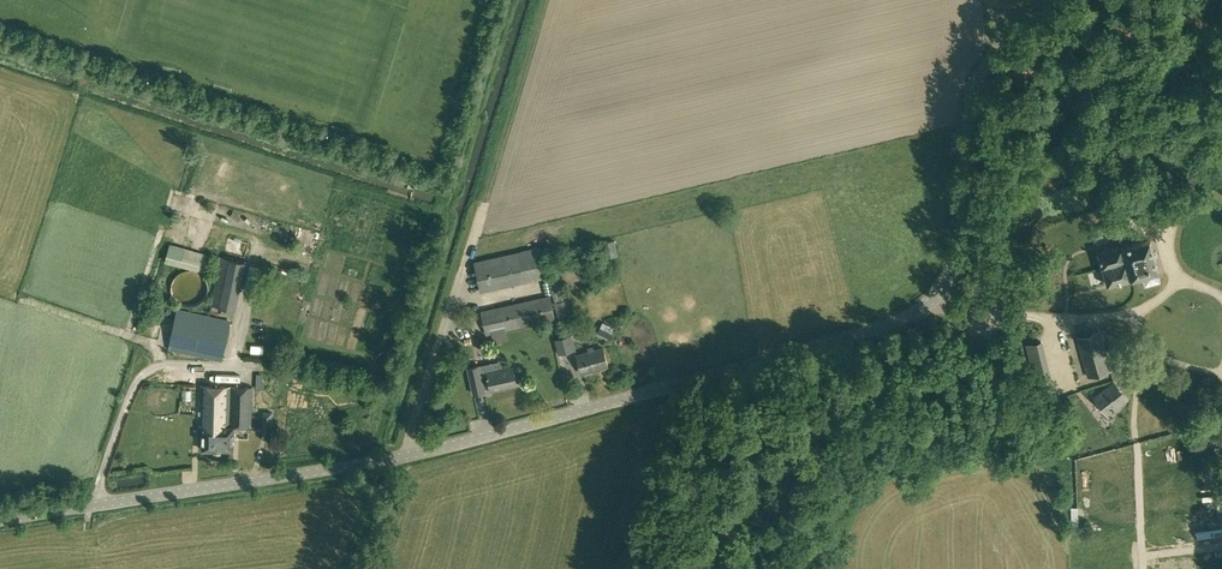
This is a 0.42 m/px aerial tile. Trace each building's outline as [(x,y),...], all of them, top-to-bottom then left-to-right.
[(304,253),(314,256),(320,233),(310,230),(304,253)] [(614,240),(607,242),(611,257),(618,255),(614,240)] [(1098,251),(1107,284),(1158,271),(1150,240),(1123,247),(1122,245),(1098,251)] [(213,256),(169,244),(165,261),(209,273),(213,256)] [(540,246),(474,261),(480,292),(547,277),(540,246)] [(211,274),(216,275),(210,304),(236,311),(246,262),(215,254),(211,274)] [(188,270),(184,270),(180,272),(177,274),(174,278),(172,281),(171,285),(171,289),(172,294),(173,297),(176,301),(179,303),(183,305),(187,307),(191,307),(195,306),(199,304),(202,302),(205,299),(207,295),(208,291),(208,287),(207,283),(206,279),(203,276),(200,273),(196,271),(192,270),(188,270)] [(549,282),(560,280),(559,272),(548,274),(549,282)] [(564,300),(560,280),(549,282),(552,294),(553,294),(554,301),(564,300)] [(555,319),(550,294),(481,310),(486,334),(555,319)] [(566,299),(564,300),(554,301),(558,318),(569,315),(566,299)] [(178,310),(170,347),(221,358),(229,321),(178,310)] [(615,328),(602,322),(598,332),(611,338),(615,328)] [(1112,370),(1100,330),(1076,337),(1087,377),(1112,370)] [(572,334),(562,337),(566,352),(576,349),(572,334)] [(1033,398),(1050,396),(1041,345),(1026,347),(1033,398)] [(582,372),(607,365),(603,348),(577,355),(582,372)] [(481,374),(479,365),(468,367),(474,394),(485,392),(484,389),(490,387),(491,390),(517,384),(513,366),(487,372),(487,373),(481,374)] [(171,382),(185,382),(185,373),(171,373),(171,382)] [(1093,397),(1108,416),(1129,399),(1115,381),(1093,397)] [(229,419),(252,420),(253,387),(201,384),(200,424),(203,424),(202,449),(222,450),(223,436),(217,435),(216,425),(213,425),(213,422),(229,423),(229,419)] [(192,390),(182,390),(182,399),(191,399),(192,390)] [(252,423),(252,420),(229,419),(229,423),(213,422),(213,425),(216,425),(217,435),(223,436),(222,450),(233,451),(234,426),(252,426),(262,427),(262,428),(272,428),(272,412),(263,412),(263,423),(252,423)]
